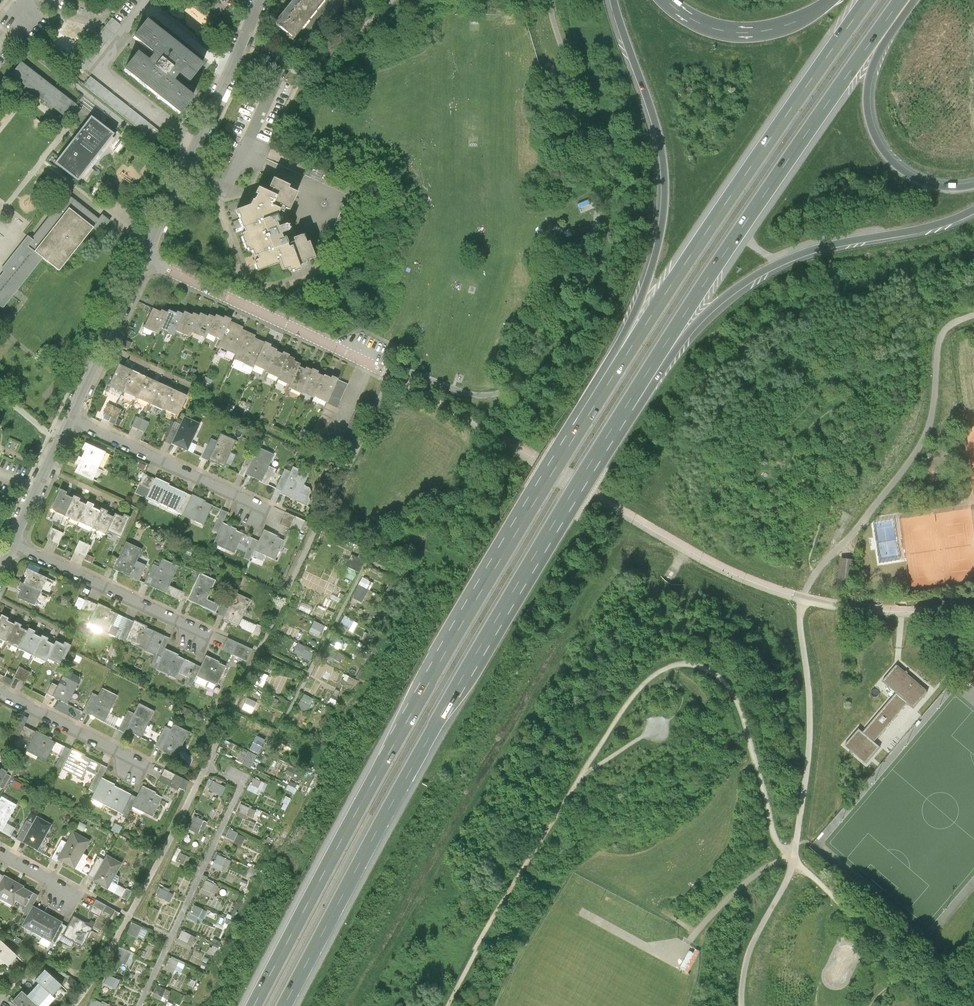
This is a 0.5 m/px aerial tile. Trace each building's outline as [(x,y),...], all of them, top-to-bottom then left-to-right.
[(325,1),(324,0),(293,0),(275,23),(294,39),(325,1)] [(125,70),(181,116),(194,99),(173,82),(179,74),(190,83),(203,66),(147,21),(134,37),(155,54),(148,63),(138,54),(125,70)] [(76,105),(22,63),(12,75),(66,117),(76,105)] [(165,136),(91,77),(84,86),(158,144),(165,136)] [(91,116),(55,163),(78,181),(114,134),(100,123),(91,116)] [(277,223),(275,217),(278,210),(283,212),(285,208),(289,210),(297,193),(287,188),(289,186),(272,178),(268,186),(272,188),(269,194),(257,188),(254,194),(256,195),(253,202),(251,201),(248,206),(235,211),(236,216),(237,215),(239,220),(238,221),(241,229),(242,229),(244,234),(241,235),(242,238),(240,239),(244,251),(246,250),(248,253),(250,252),(252,258),(255,257),(257,261),(254,262),(255,266),(253,266),(256,273),(276,265),(275,261),(278,260),(282,272),(288,269),(289,273),(292,272),(293,274),(299,271),(297,266),(306,262),(305,261),(310,259),(311,260),(315,258),(309,241),(306,242),(303,234),(293,238),(296,246),(287,249),(283,239),(280,241),(278,236),(287,232),(288,230),(287,227),(284,226),(276,229),(274,224),(277,223)] [(26,244),(43,257),(59,270),(94,227),(100,232),(110,220),(102,214),(99,218),(67,193),(31,237),(26,244)] [(3,307),(43,257),(26,244),(31,237),(28,235),(1,268),(4,270),(0,275),(0,305),(3,307)] [(158,334),(159,329),(167,313),(161,310),(160,312),(152,308),(143,327),(158,334)] [(173,336),(175,331),(183,314),(177,311),(176,313),(168,310),(167,313),(159,329),(173,336)] [(189,337),(191,333),(199,316),(192,313),(191,315),(184,312),(183,314),(175,331),(189,337)] [(205,339),(207,334),(215,318),(208,315),(207,317),(200,313),(199,316),(191,333),(205,339)] [(207,334),(222,341),(230,323),(231,319),(224,316),(223,318),(216,315),(215,318),(207,334)] [(219,348),(238,356),(248,333),(242,331),(243,329),(230,323),(222,341),(219,348)] [(252,368),(254,365),(263,344),(254,340),(256,337),(248,333),(238,356),(236,361),(252,368)] [(254,365),(267,371),(276,351),(276,350),(270,347),(271,345),(264,342),(263,344),(254,365)] [(266,373),(279,379),(288,356),(289,355),(283,352),(282,354),(276,351),(267,371),(266,373)] [(278,380),(290,386),(298,367),(300,364),(293,361),(294,359),(288,356),(279,379),(278,380)] [(123,392),(123,391),(133,370),(118,364),(108,386),(123,392)] [(301,394),(302,393),(312,370),(305,367),(305,369),(298,367),(290,386),(289,389),(301,394)] [(314,398),(314,397),(324,377),(317,374),(318,372),(312,369),(312,370),(302,393),(314,398)] [(146,377),(133,370),(123,391),(137,398),(146,377)] [(324,375),(324,377),(314,397),(326,402),(337,379),(331,377),(331,378),(324,375)] [(160,383),(146,377),(137,398),(150,404),(160,383)] [(348,384),(337,379),(326,402),(312,436),(323,441),(348,384)] [(174,389),(160,383),(150,404),(164,410),(174,389)] [(187,395),(174,389),(164,410),(178,417),(187,395)] [(120,409),(107,403),(103,413),(111,417),(108,421),(113,424),(116,418),(120,409)] [(136,417),(132,427),(147,434),(151,424),(136,417)] [(181,425),(172,443),(187,450),(199,424),(184,417),(181,425)] [(171,445),(172,443),(181,425),(174,422),(165,442),(171,445)] [(307,439),(310,432),(303,429),(300,436),(307,439)] [(235,441),(220,434),(212,450),(207,460),(223,467),(235,441)] [(85,450),(81,458),(99,467),(105,452),(85,443),(82,449),(85,450)] [(258,447),(253,458),(245,474),(268,484),(271,477),(273,479),(277,470),(268,465),(273,454),(258,447)] [(202,458),(207,460),(212,450),(206,448),(202,458)] [(244,477),(245,474),(253,458),(247,455),(238,474),(244,477)] [(92,480),(99,467),(81,458),(79,457),(76,463),(79,464),(76,473),(92,480)] [(308,474),(292,466),(290,471),(280,491),(279,494),(307,506),(309,501),(308,497),(310,492),(309,488),(303,485),(308,474)] [(275,489),(280,491),(290,471),(285,469),(275,489)] [(135,492),(147,498),(155,479),(144,474),(135,492)] [(147,498),(178,512),(186,493),(187,492),(169,484),(170,483),(156,477),(155,479),(147,498)] [(51,510),(65,516),(73,497),(65,494),(67,491),(60,489),(51,510)] [(178,512),(183,514),(192,496),(186,493),(178,512)] [(204,524),(211,508),(213,505),(213,504),(206,501),(206,499),(193,493),(192,496),(183,514),(204,524)] [(74,495),(73,497),(65,516),(79,522),(86,504),(79,501),(80,498),(74,495)] [(88,502),(86,504),(79,522),(92,528),(100,510),(93,507),(94,504),(88,502)] [(101,508),(100,510),(92,528),(106,534),(107,531),(114,517),(106,514),(108,510),(101,508)] [(213,529),(219,532),(224,522),(228,512),(222,509),(213,529)] [(280,524),(291,528),(292,525),(302,529),(301,530),(306,532),(310,525),(309,523),(285,512),(280,524)] [(115,513),(114,517),(107,531),(121,537),(130,517),(124,514),(123,517),(115,513)] [(237,528),(224,522),(219,532),(214,544),(235,553),(237,549),(244,533),(236,530),(237,528)] [(51,528),(46,538),(58,544),(63,533),(51,528)] [(264,529),(259,540),(255,550),(276,560),(285,540),(277,537),(278,535),(264,529)] [(259,540),(244,533),(237,549),(246,553),(243,558),(250,561),(255,550),(259,540)] [(79,541),(74,551),(85,556),(90,546),(79,541)] [(126,543),(113,569),(129,576),(137,560),(141,550),(126,543)] [(163,559),(159,567),(150,587),(181,601),(182,599),(185,592),(170,585),(178,566),(163,559)] [(146,565),(137,560),(129,576),(138,581),(146,565)] [(144,584),(150,587),(159,567),(152,564),(144,584)] [(27,576),(24,584),(40,591),(47,577),(27,568),(24,574),(27,576)] [(187,602),(188,601),(200,573),(195,570),(185,592),(182,599),(187,602)] [(216,580),(200,573),(188,601),(216,613),(219,605),(207,599),(216,580)] [(353,597),(363,602),(368,590),(372,581),(363,576),(353,597)] [(34,605),(40,591),(24,584),(20,582),(18,588),(21,590),(17,598),(34,605)] [(235,593),(231,602),(224,617),(223,620),(259,637),(263,627),(257,625),(257,626),(242,619),(251,600),(235,593)] [(75,607),(82,610),(86,600),(79,597),(75,607)] [(87,599),(86,600),(82,610),(93,615),(98,604),(87,599)] [(218,615),(224,617),(231,602),(225,599),(218,615)] [(99,603),(98,604),(93,615),(89,624),(115,636),(119,629),(113,626),(119,614),(111,610),(112,609),(99,603)] [(5,641),(14,623),(7,620),(8,617),(2,614),(0,618),(0,638),(5,641)] [(119,638),(125,641),(134,621),(128,619),(119,638)] [(125,641),(146,650),(155,631),(147,628),(148,626),(135,620),(134,621),(125,641)] [(15,621),(14,623),(5,641),(19,648),(27,630),(20,627),(22,624),(15,621)] [(313,621),(311,632),(321,634),(323,623),(313,621)] [(19,648),(32,654),(41,637),(34,634),(35,631),(29,627),(27,630),(19,648)] [(146,650),(156,655),(165,636),(155,631),(146,650)] [(46,661),(48,658),(54,644),(47,640),(48,638),(42,635),(41,637),(32,654),(46,661)] [(165,636),(156,655),(161,657),(165,648),(170,638),(165,636)] [(253,649),(228,638),(222,650),(247,661),(253,649)] [(56,640),(54,644),(48,658),(61,664),(71,645),(65,641),(64,644),(56,640)] [(326,647),(323,657),(334,661),(338,651),(326,647)] [(177,679),(179,674),(186,659),(178,656),(179,654),(165,648),(161,657),(156,669),(177,679)] [(156,669),(161,657),(156,655),(150,667),(156,669)] [(206,655),(201,667),(197,676),(218,685),(227,666),(219,663),(220,661),(206,655)] [(192,687),(197,676),(201,667),(186,659),(179,674),(189,678),(186,684),(192,687)] [(906,672),(896,664),(882,681),(897,693),(864,732),(859,728),(844,745),(855,754),(866,764),(880,747),(873,741),(906,703),(913,708),(928,691),(906,672)] [(20,666),(14,677),(25,683),(30,672),(20,666)] [(264,669),(259,683),(266,685),(272,672),(264,669)] [(81,678),(66,670),(58,685),(53,696),(68,704),(81,678)] [(10,684),(13,679),(6,675),(3,681),(10,684)] [(47,693),(53,696),(58,685),(52,682),(47,693)] [(117,696),(102,689),(98,696),(89,715),(104,722),(117,696)] [(83,712),(89,715),(98,696),(93,693),(83,712)] [(154,711),(139,703),(134,714),(126,729),(141,737),(154,711)] [(124,733),(126,729),(134,714),(128,711),(118,730),(124,733)] [(12,733),(30,742),(36,731),(24,725),(28,717),(21,714),(12,733)] [(188,732),(173,724),(171,729),(161,748),(160,750),(175,758),(180,749),(188,732)] [(156,745),(161,748),(171,729),(165,727),(156,745)] [(46,760),(56,742),(48,738),(49,736),(36,730),(36,731),(30,742),(26,750),(46,760)] [(257,751),(263,739),(256,736),(250,748),(257,751)] [(56,766),(61,769),(71,750),(65,747),(56,766)] [(72,748),(71,750),(61,769),(82,779),(86,770),(91,760),(84,756),(85,755),(72,748)] [(200,760),(180,749),(175,758),(196,768),(200,760)] [(86,770),(96,775),(101,765),(91,760),(86,770)] [(90,786),(97,789),(102,778),(107,768),(101,765),(96,775),(90,786)] [(164,770),(159,781),(178,790),(179,788),(184,791),(189,782),(164,770)] [(6,774),(0,785),(0,787),(3,789),(10,776),(6,774)] [(252,776),(246,789),(261,795),(267,782),(252,776)] [(115,785),(102,778),(97,789),(92,799),(122,813),(131,795),(114,786),(115,785)] [(208,788),(221,794),(224,785),(212,780),(208,788)] [(47,787),(41,784),(38,789),(44,793),(47,787)] [(143,786),(137,797),(132,806),(153,817),(163,797),(155,794),(156,792),(143,786)] [(128,816),(132,806),(137,797),(131,795),(122,813),(128,816)] [(2,830),(6,823),(17,805),(2,796),(0,799),(0,829),(2,830)] [(245,818),(250,807),(241,802),(236,813),(245,818)] [(198,832),(203,819),(193,815),(188,828),(198,832)] [(51,824),(37,816),(33,823),(23,840),(38,849),(51,824)] [(22,842),(23,840),(33,823),(27,820),(17,838),(22,842)] [(80,822),(77,827),(83,830),(86,825),(80,822)] [(15,828),(6,823),(2,830),(2,831),(11,836),(15,828)] [(225,836),(241,844),(245,835),(229,827),(225,836)] [(67,843),(59,858),(75,867),(89,841),(73,832),(67,843)] [(57,862),(59,858),(67,843),(62,840),(51,859),(57,862)] [(211,866),(222,869),(226,855),(215,852),(211,866)] [(99,883),(108,888),(115,875),(122,863),(107,855),(104,860),(94,879),(93,881),(95,882),(95,883),(98,885),(99,883)] [(88,876),(94,879),(104,860),(98,857),(88,876)] [(4,876),(0,884),(0,897),(13,905),(17,899),(26,904),(33,892),(23,887),(24,885),(5,875),(4,876)] [(119,877),(115,875),(108,888),(107,890),(127,901),(132,892),(127,889),(126,890),(117,885),(118,883),(119,877)] [(204,879),(199,892),(213,897),(217,883),(204,879)] [(158,896),(169,901),(173,892),(162,887),(158,896)] [(39,896),(33,892),(26,904),(22,911),(28,914),(33,906),(39,896)] [(100,916),(106,905),(97,899),(90,911),(100,916)] [(201,923),(206,909),(193,903),(187,917),(201,923)] [(62,922),(33,906),(28,914),(22,925),(51,941),(61,923),(62,922)] [(120,912),(115,910),(110,918),(116,921),(120,912)] [(74,915),(67,927),(62,936),(82,947),(93,928),(85,924),(86,922),(74,915)] [(67,927),(61,923),(51,941),(57,945),(62,936),(67,927)] [(128,932),(143,937),(146,928),(131,923),(128,932)] [(189,948),(195,935),(181,929),(175,942),(189,948)] [(5,963),(8,966),(18,955),(1,939),(0,940),(0,968),(5,963)] [(130,964),(134,952),(119,947),(115,958),(130,964)] [(169,955),(163,969),(180,975),(185,961),(169,955)] [(35,980),(38,984),(49,994),(52,996),(62,985),(45,969),(35,980)] [(116,988),(119,978),(108,974),(104,983),(116,988)] [(156,983),(151,993),(161,998),(166,988),(156,983)] [(38,1005),(49,994),(38,984),(27,995),(38,1005)] [(38,1005),(27,995),(22,990),(12,1001),(17,1005),(39,1005),(38,1005)] [(88,1005),(102,1005),(104,1002),(92,997),(88,1005)]
